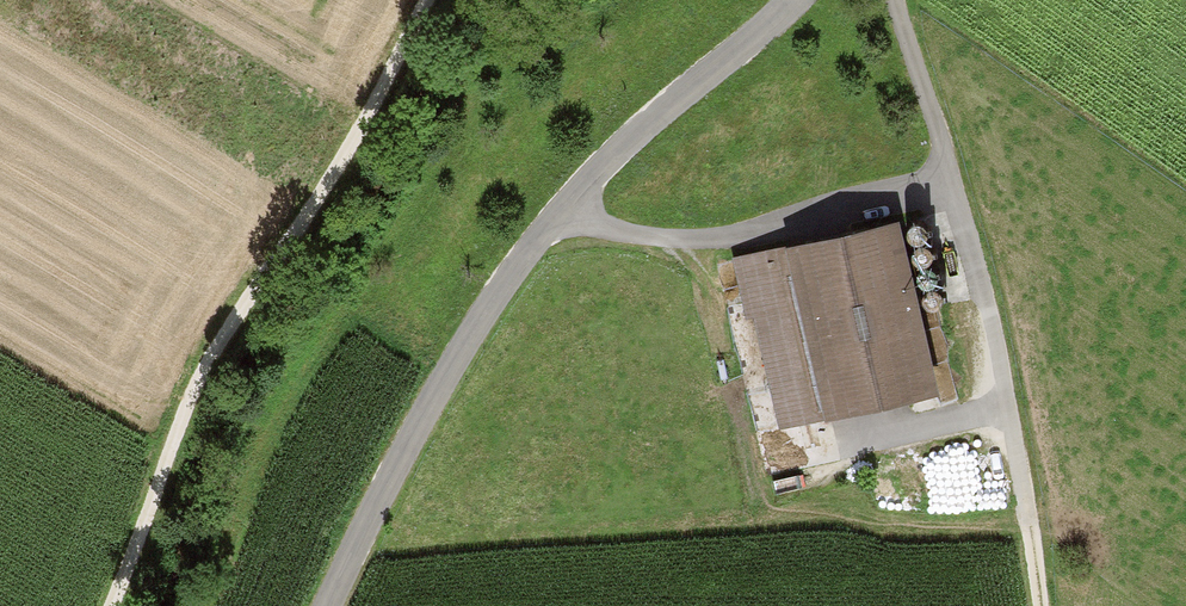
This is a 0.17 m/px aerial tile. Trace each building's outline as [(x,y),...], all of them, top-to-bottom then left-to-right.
[(898,212),(734,252),(776,424),(941,383),(898,212)]
